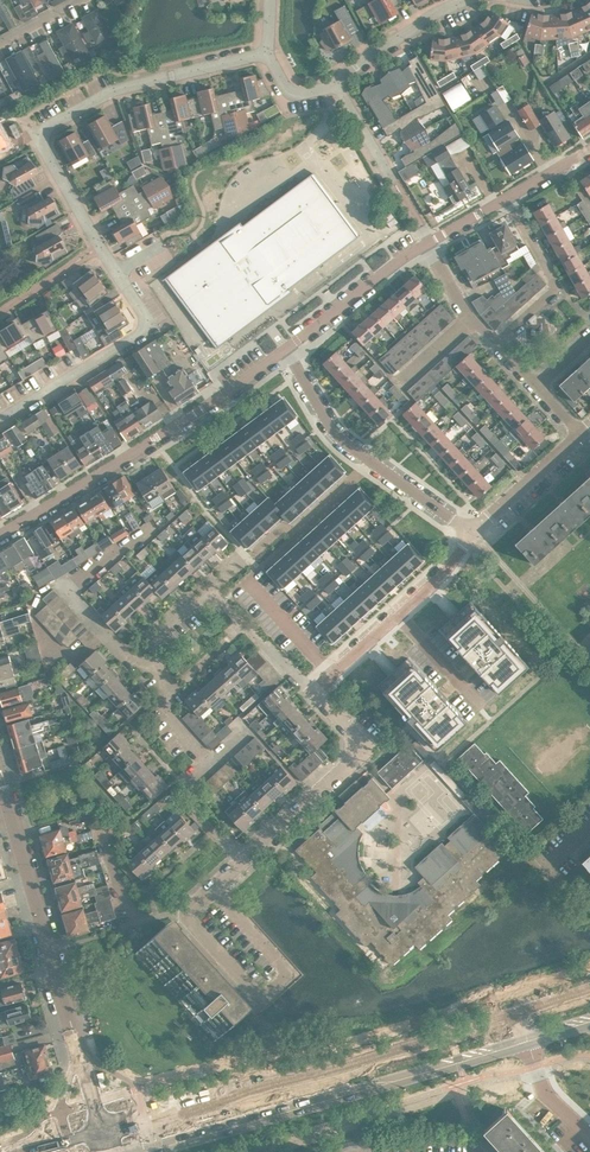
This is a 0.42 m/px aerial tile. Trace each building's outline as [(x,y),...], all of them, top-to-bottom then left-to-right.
[(9,31),(18,26),(3,0),(0,0),(0,14),(9,31)] [(33,6),(34,6),(36,10),(45,5),(42,0),(29,0),(33,6)] [(366,30),(371,27),(372,27),(375,25),(379,22),(379,23),(397,13),(394,7),(400,4),(398,0),(367,0),(368,3),(355,10),(359,16),(366,30)] [(33,6),(23,11),(19,4),(14,7),(20,18),(24,21),(38,13),(36,10),(34,6),(33,6)] [(576,9),(586,31),(589,29),(589,10),(586,4),(581,7),(580,9),(577,10),(576,9)] [(351,39),(343,26),(353,20),(344,5),(334,10),(339,20),(323,29),(323,30),(320,33),(322,38),(320,41),(326,50),(333,47),(334,48),(351,39)] [(571,11),(566,14),(571,37),(586,31),(576,9),(576,10),(572,12),(571,11)] [(98,11),(82,19),(95,44),(111,36),(98,11)] [(485,20),(500,36),(509,23),(503,19),(504,19),(500,16),(499,16),(491,11),(492,12),(490,15),(488,16),(485,20)] [(524,34),(540,39),(543,15),(537,13),(536,14),(532,13),(532,12),(531,12),(528,22),(526,27),(527,27),(524,34)] [(548,15),(543,15),(540,39),(556,38),(554,14),(554,16),(550,16),(548,15)] [(565,37),(568,43),(573,42),(571,37),(566,14),(560,14),(559,15),(555,16),(555,14),(554,14),(556,38),(565,37)] [(476,28),(476,27),(475,27),(487,44),(500,36),(485,20),(480,24),(480,25),(476,28)] [(72,24),(56,33),(71,60),(87,51),(72,24)] [(487,44),(475,27),(476,28),(472,30),(470,30),(466,33),(475,53),(487,44)] [(455,37),(455,36),(460,57),(475,53),(466,33),(460,35),(459,36),(455,37)] [(511,43),(519,38),(516,33),(508,38),(511,43)] [(115,35),(108,38),(112,45),(118,42),(115,35)] [(460,57),(455,36),(454,36),(455,38),(451,39),(449,38),(444,39),(445,60),(460,57)] [(430,59),(445,60),(444,39),(438,38),(437,40),(433,39),(433,38),(432,38),(431,48),(430,52),(430,59)] [(503,48),(511,43),(508,38),(500,43),(503,48)] [(65,73),(47,40),(40,44),(44,52),(37,56),(51,81),(65,73)] [(569,50),(579,48),(577,41),(573,42),(568,43),(569,50)] [(543,51),(544,44),(535,43),(534,50),(543,51)] [(29,46),(22,49),(38,79),(43,76),(42,73),(43,73),(33,56),(34,56),(29,46)] [(94,48),(88,51),(91,57),(92,57),(97,54),(94,48)] [(571,57),(580,55),(579,48),(569,50),(571,57)] [(543,59),(543,51),(534,50),(533,57),(543,59)] [(22,52),(11,58),(29,90),(40,84),(22,52)] [(81,55),(84,61),(91,58),(88,52),(81,55)] [(417,107),(411,110),(411,111),(440,94),(417,55),(416,55),(416,56),(409,60),(408,60),(410,63),(410,64),(401,71),(399,67),(389,71),(388,70),(401,93),(410,86),(409,83),(415,80),(422,94),(414,100),(417,107)] [(481,65),(489,60),(486,55),(478,60),(481,65)] [(589,68),(589,60),(589,59),(582,64),(586,71),(589,68)] [(473,70),(478,68),(481,65),(478,60),(470,65),(473,70)] [(574,79),(582,74),(577,67),(569,72),(574,79)] [(388,95),(391,97),(401,93),(388,70),(387,71),(388,72),(380,79),(381,83),(370,87),(369,86),(370,85),(365,87),(361,93),(368,106),(369,105),(367,103),(368,102),(378,119),(377,121),(378,121),(382,127),(382,128),(411,111),(411,110),(396,118),(383,99),(388,95)] [(448,81),(456,77),(453,71),(445,76),(448,81)] [(239,78),(242,90),(243,90),(245,100),(252,99),(271,95),(262,78),(258,79),(258,81),(256,81),(254,74),(239,78)] [(564,86),(572,81),(567,74),(560,79),(564,86)] [(42,84),(47,82),(44,76),(43,76),(38,79),(41,85),(42,84)] [(440,86),(448,81),(445,76),(436,81),(440,86)] [(554,93),(564,86),(560,79),(549,86),(554,93)] [(9,99),(7,96),(0,82),(0,103),(9,99)] [(462,82),(444,93),(453,108),(471,98),(462,82)] [(499,105),(511,97),(503,84),(491,92),(499,105)] [(196,97),(192,98),(196,116),(210,112),(217,110),(214,97),(212,87),(197,91),(199,98),(197,99),(196,97)] [(240,89),(225,93),(229,113),(236,111),(242,134),(250,130),(245,113),(255,110),(252,99),(245,100),(243,90),(242,90),(240,91),(240,89)] [(19,90),(13,93),(16,98),(22,95),(19,90)] [(9,99),(10,102),(16,98),(13,93),(7,96),(9,99)] [(229,113),(225,93),(216,95),(217,96),(214,97),(217,110),(210,112),(214,129),(224,127),(226,136),(239,136),(242,134),(236,111),(229,113)] [(169,97),(173,110),(176,120),(182,119),(196,116),(192,98),(188,99),(189,101),(186,101),(184,94),(169,97)] [(440,94),(411,111),(382,128),(383,128),(387,135),(386,135),(387,136),(392,133),(400,127),(401,129),(399,131),(403,141),(402,141),(403,142),(425,128),(418,120),(417,120),(416,118),(446,105),(440,94)] [(588,101),(578,108),(589,126),(589,104),(588,101)] [(132,131),(147,127),(153,125),(151,115),(148,102),(133,106),(135,114),(133,114),(132,112),(128,113),(132,131)] [(266,118),(280,111),(276,103),(262,110),(266,118)] [(538,120),(528,103),(518,109),(530,130),(540,124),(554,146),(570,137),(561,122),(566,119),(560,109),(555,113),(553,111),(538,120)] [(589,133),(589,126),(578,108),(575,104),(570,108),(578,119),(573,122),(583,137),(589,133)] [(492,131),(488,133),(492,140),(500,136),(495,128),(498,127),(496,123),(502,120),(493,106),(480,114),(489,128),(490,127),(492,131)] [(154,115),(151,115),(153,125),(147,127),(151,144),(160,142),(162,148),(158,148),(164,170),(176,170),(187,164),(182,143),(178,144),(177,138),(186,135),(182,119),(176,120),(173,110),(170,111),(170,109),(153,113),(154,115)] [(260,121),(266,118),(262,110),(256,114),(260,121)] [(128,139),(122,121),(122,120),(121,120),(111,126),(105,115),(87,125),(100,147),(117,138),(120,144),(128,139)] [(498,127),(495,128),(500,136),(492,140),(488,133),(483,136),(493,153),(496,151),(508,144),(519,137),(508,120),(498,127)] [(425,128),(403,142),(404,142),(411,150),(413,149),(414,151),(405,155),(400,158),(400,159),(401,159),(405,166),(404,166),(405,167),(463,133),(456,121),(430,141),(429,139),(425,128)] [(4,145),(3,143),(9,140),(0,124),(0,148),(4,145)] [(96,153),(88,139),(81,142),(75,131),(58,141),(71,164),(88,154),(89,157),(96,153)] [(451,154),(470,145),(466,135),(446,144),(451,154)] [(213,148),(218,145),(214,137),(208,140),(213,148)] [(208,151),(213,148),(208,140),(203,144),(208,151)] [(508,144),(496,151),(499,155),(502,154),(503,156),(500,157),(510,173),(533,159),(523,143),(512,150),(508,144)] [(202,154),(208,151),(203,144),(198,147),(202,154)] [(465,197),(462,190),(468,187),(458,168),(450,155),(444,144),(431,152),(437,162),(445,175),(450,184),(444,187),(444,189),(444,191),(446,195),(448,195),(453,204),(455,203),(457,203),(460,202),(460,200),(465,197)] [(192,150),(197,158),(202,154),(198,147),(192,150)] [(142,156),(151,154),(149,148),(140,150),(142,156)] [(131,168),(142,162),(138,154),(127,160),(131,168)] [(144,162),(147,161),(152,160),(151,154),(142,156),(144,162)] [(14,164),(4,167),(3,178),(15,184),(11,191),(14,196),(35,185),(30,176),(37,172),(28,156),(27,155),(26,155),(27,156),(14,164)] [(142,176),(147,173),(142,165),(137,168),(142,176)] [(136,179),(142,176),(137,168),(132,171),(136,179)] [(216,348),(287,295),(292,291),(289,288),(359,236),(358,235),(358,236),(312,174),(313,174),(312,173),(242,225),(240,221),(164,278),(164,279),(165,278),(216,346),(215,347),(216,348)] [(580,181),(589,195),(589,174),(580,181)] [(112,207),(116,214),(169,185),(161,176),(142,187),(143,190),(138,193),(133,184),(118,192),(118,193),(121,199),(112,204),(113,204),(114,206),(112,207)] [(101,211),(113,204),(112,204),(121,199),(118,193),(118,192),(111,179),(95,188),(97,192),(99,191),(100,193),(94,197),(101,211)] [(122,221),(123,223),(123,224),(132,219),(136,224),(151,216),(146,208),(152,205),(153,207),(172,197),(169,185),(116,214),(120,222),(122,221)] [(31,224),(38,227),(45,220),(59,213),(59,214),(60,214),(50,196),(44,200),(39,191),(18,203),(21,208),(22,208),(21,221),(21,223),(22,225),(25,227),(27,227),(29,226),(31,224)] [(580,210),(586,206),(582,200),(576,204),(580,210)] [(540,224),(555,216),(548,203),(533,211),(540,224)] [(176,216),(181,213),(177,205),(172,208),(176,216)] [(170,219),(176,216),(172,208),(166,211),(170,219)] [(586,218),(589,215),(589,211),(588,208),(582,212),(586,218)] [(559,223),(555,216),(540,224),(547,236),(562,228),(567,225),(564,220),(559,223)] [(123,223),(112,229),(119,243),(126,239),(127,241),(125,242),(128,246),(143,237),(136,224),(132,219),(123,224),(123,223)] [(59,235),(62,232),(57,223),(36,235),(41,244),(37,246),(36,261),(46,265),(53,259),(66,251),(67,252),(68,252),(59,235)] [(518,249),(514,242),(515,240),(514,238),(513,236),(510,236),(504,225),(503,226),(501,225),(497,227),(497,229),(491,233),(498,245),(497,245),(491,249),(501,267),(507,263),(505,259),(510,256),(509,254),(518,249)] [(569,240),(562,228),(547,236),(554,248),(569,240)] [(475,281),(501,267),(491,249),(490,247),(486,249),(481,238),(454,254),(461,267),(465,265),(467,268),(463,270),(473,288),(478,286),(475,281)] [(561,261),(576,252),(569,240),(554,248),(561,261)] [(583,265),(576,252),(561,261),(568,273),(583,265)] [(575,285),(589,277),(589,270),(587,272),(583,265),(568,273),(575,285)] [(526,282),(526,283),(531,278),(536,273),(532,268),(521,277),(526,282)] [(100,280),(91,269),(82,275),(78,270),(61,281),(66,288),(70,286),(72,288),(69,292),(75,299),(100,280)] [(493,279),(497,285),(508,279),(505,273),(493,279)] [(536,273),(531,278),(541,288),(546,284),(536,273)] [(426,287),(415,275),(404,284),(415,297),(426,287)] [(589,277),(575,285),(582,298),(589,293),(589,278),(589,277)] [(526,283),(535,293),(541,288),(531,278),(526,283)] [(497,285),(500,291),(516,292),(508,279),(497,285)] [(80,307),(85,305),(87,308),(83,310),(85,313),(87,315),(94,311),(93,311),(104,304),(103,304),(104,304),(102,301),(100,298),(109,292),(100,280),(75,299),(80,307)] [(530,298),(535,293),(526,283),(526,282),(521,287),(530,298)] [(409,303),(415,297),(404,284),(394,294),(405,306),(409,311),(413,307),(409,303)] [(525,302),(530,298),(521,287),(516,292),(525,302)] [(501,305),(505,301),(510,296),(516,292),(500,291),(499,292),(494,296),(501,305)] [(510,296),(520,307),(525,302),(516,292),(510,296)] [(399,312),(405,306),(394,294),(383,303),(394,316),(398,320),(403,316),(399,312)] [(483,294),(472,301),(471,301),(475,307),(486,300),(486,299),(483,294)] [(501,305),(494,296),(492,294),(486,299),(486,300),(490,305),(495,310),(500,306),(501,305)] [(515,312),(520,307),(510,296),(505,301),(515,312)] [(94,311),(101,323),(120,311),(113,298),(104,304),(103,304),(104,304),(93,311),(94,311)] [(475,307),(480,315),(490,305),(486,300),(475,307)] [(500,306),(510,316),(515,312),(505,301),(501,305),(500,306)] [(373,313),(384,325),(394,316),(383,303),(373,313)] [(430,313),(434,317),(440,313),(445,308),(440,303),(430,313)] [(495,310),(490,305),(480,315),(485,320),(490,315),(495,310)] [(500,306),(495,310),(504,321),(510,316),(500,306)] [(449,323),(454,318),(445,308),(440,313),(449,323)] [(58,329),(47,309),(34,316),(45,336),(58,329)] [(504,321),(495,310),(490,315),(499,326),(504,321)] [(106,330),(99,336),(105,346),(123,335),(119,329),(128,323),(120,311),(101,323),(106,330)] [(378,331),(384,325),(373,313),(362,322),(374,335),(378,339),(382,335),(378,331)] [(420,322),(424,327),(429,322),(434,317),(430,313),(420,322)] [(444,328),(449,323),(440,313),(434,317),(444,328)] [(499,326),(490,315),(485,320),(494,330),(499,326)] [(22,323),(17,316),(5,324),(17,343),(28,336),(29,336),(21,323),(22,323)] [(45,336),(34,316),(22,323),(21,323),(29,336),(28,336),(32,343),(45,336)] [(438,332),(444,328),(434,317),(429,322),(438,332)] [(371,345),(367,340),(374,335),(362,322),(352,332),(363,344),(367,349),(371,345)] [(409,331),(414,336),(419,331),(424,327),(420,322),(409,331)] [(424,327),(433,337),(438,332),(429,322),(424,327)] [(0,327),(0,343),(5,351),(5,350),(17,343),(5,324),(0,327)] [(68,332),(65,326),(58,330),(61,336),(68,332)] [(428,341),(433,337),(424,327),(419,331),(428,341)] [(404,345),(409,341),(414,336),(409,331),(399,340),(404,345)] [(414,336),(423,346),(428,341),(419,331),(414,336)] [(61,336),(69,350),(76,347),(73,340),(68,332),(61,336)] [(469,334),(468,335),(463,339),(473,350),(478,345),(469,334)] [(83,359),(90,355),(80,336),(73,340),(76,347),(83,359)] [(418,351),(423,346),(414,336),(409,341),(418,351)] [(148,377),(159,370),(171,362),(155,339),(133,353),(148,377)] [(458,344),(468,354),(469,354),(473,350),(463,339),(458,344)] [(389,350),(393,355),(398,350),(404,345),(399,340),(389,350)] [(355,341),(350,346),(356,352),(361,347),(355,341)] [(418,351),(409,341),(404,345),(413,355),(418,351)] [(10,357),(5,350),(5,351),(0,343),(0,364),(10,357)] [(57,358),(65,353),(59,344),(51,349),(57,358)] [(453,348),(463,359),(468,354),(458,344),(453,348)] [(407,360),(413,355),(404,345),(398,350),(407,360)] [(201,358),(211,351),(208,347),(202,351),(198,346),(195,349),(201,358)] [(366,352),(361,347),(356,352),(360,357),(366,352)] [(448,353),(457,364),(463,359),(453,348),(448,353)] [(378,359),(383,364),(388,359),(393,355),(389,350),(378,359)] [(407,360),(398,350),(393,355),(402,365),(407,360)] [(323,363),(332,373),(345,362),(335,351),(323,363)] [(452,368),(456,365),(457,364),(448,353),(443,358),(452,368)] [(463,359),(457,364),(456,365),(452,368),(452,369),(456,373),(460,369),(466,376),(478,364),(469,354),(468,354),(463,359)] [(397,369),(402,365),(393,355),(388,359),(397,369)] [(36,360),(41,368),(47,365),(42,356),(36,360)] [(438,362),(447,373),(452,369),(452,368),(443,358),(438,362)] [(576,368),(589,383),(589,366),(583,358),(578,362),(580,365),(576,368)] [(397,369),(388,359),(383,364),(392,374),(397,369)] [(30,364),(35,372),(41,368),(36,360),(30,364)] [(341,382),(342,384),(354,372),(358,369),(354,365),(350,368),(345,362),(332,373),(341,382)] [(442,378),(447,373),(438,362),(433,367),(442,378)] [(370,368),(375,373),(380,368),(375,363),(370,368)] [(24,368),(28,376),(35,372),(30,364),(24,368)] [(475,386),(488,375),(478,364),(466,376),(461,379),(465,384),(470,380),(475,386)] [(179,405),(199,391),(182,367),(172,373),(167,376),(168,379),(166,380),(170,386),(167,388),(179,405)] [(437,382),(442,378),(433,367),(427,372),(437,382)] [(24,368),(17,371),(22,379),(28,376),(24,368)] [(380,368),(375,373),(379,378),(385,373),(380,368)] [(576,368),(573,372),(570,369),(565,374),(583,393),(584,393),(583,392),(589,386),(589,383),(576,368)] [(105,388),(114,382),(106,369),(96,375),(105,388)] [(350,392),(351,394),(364,383),(367,379),(364,375),(360,378),(354,372),(342,384),(350,392)] [(432,387),(437,382),(427,372),(422,376),(432,387)] [(583,394),(583,393),(565,374),(560,378),(563,381),(559,384),(561,387),(573,401),(574,401),(574,400),(582,393),(583,394)] [(96,394),(105,388),(96,375),(87,381),(96,394)] [(497,385),(488,375),(475,386),(471,390),(475,394),(479,390),(485,396),(497,385)] [(422,376),(417,381),(427,392),(432,387),(422,376)] [(142,406),(123,377),(115,383),(144,428),(162,416),(152,400),(142,406)] [(417,381),(412,386),(422,396),(427,392),(417,381)] [(361,405),(370,397),(373,393),(377,390),(373,385),(369,389),(364,383),(351,394),(359,403),(361,405)] [(442,388),(446,393),(452,388),(447,383),(442,388)] [(389,389),(394,393),(399,389),(394,384),(389,389)] [(494,407),(506,395),(497,385),(485,396),(494,407)] [(416,401),(422,396),(412,386),(407,390),(416,401)] [(87,406),(95,401),(86,387),(78,392),(87,406)] [(564,399),(573,408),(577,404),(574,400),(574,401),(573,401),(561,387),(557,391),(564,399)] [(75,409),(84,403),(74,388),(65,394),(75,409)] [(452,388),(446,393),(451,398),(457,393),(452,388)] [(399,389),(394,393),(399,399),(404,394),(399,389)] [(434,395),(438,400),(444,395),(439,390),(434,395)] [(370,397),(361,405),(370,415),(383,404),(387,400),(383,396),(379,399),(373,393),(370,397)] [(66,415),(75,409),(65,394),(56,400),(58,403),(61,408),(66,415)] [(449,401),(444,395),(438,400),(443,405),(449,401)] [(516,406),(506,395),(494,407),(503,417),(516,406)] [(282,399),(272,406),(285,424),(295,417),(282,399)] [(415,402),(402,413),(412,424),(425,413),(415,402)] [(52,414),(61,408),(58,403),(49,409),(52,414)] [(460,408),(465,414),(471,409),(466,403),(460,408)] [(380,426),(392,414),(383,404),(370,415),(380,426)] [(144,428),(129,406),(124,409),(128,415),(126,416),(124,414),(122,415),(135,434),(144,428)] [(272,406),(262,413),(276,431),(285,424),(272,406)] [(507,422),(513,428),(525,416),(516,406),(503,417),(499,421),(503,426),(507,422)] [(55,426),(43,408),(17,425),(23,435),(42,423),(48,431),(55,426)] [(115,423),(126,440),(135,434),(122,415),(118,408),(112,412),(118,421),(115,423)] [(471,409),(465,414),(470,419),(475,414),(471,409)] [(452,416),(457,421),(463,416),(458,411),(452,416)] [(262,413),(253,420),(265,439),(276,431),(262,413)] [(434,423),(425,413),(412,424),(422,434),(434,423)] [(463,416),(457,421),(462,426),(467,421),(463,416)] [(513,428),(522,438),(535,427),(525,416),(513,428)] [(113,448),(122,442),(107,419),(103,421),(98,424),(113,448)] [(253,420),(243,428),(256,446),(265,439),(253,420)] [(104,454),(113,448),(98,424),(95,421),(86,426),(89,430),(104,454)] [(440,429),(434,423),(422,434),(431,445),(444,433),(447,430),(443,425),(440,429)] [(17,446),(22,443),(27,440),(23,435),(17,425),(16,424),(7,430),(17,446)] [(479,429),(484,434),(489,430),(485,424),(479,429)] [(51,436),(58,431),(55,426),(48,431),(51,436)] [(522,446),(526,442),(532,449),(544,437),(535,427),(522,438),(518,442),(522,446)] [(243,428),(233,435),(246,453),(256,446),(243,428)] [(83,442),(95,460),(104,454),(89,430),(80,436),(83,442)] [(489,430),(484,434),(489,440),(494,435),(489,430)] [(471,436),(476,442),(481,437),(477,431),(471,436)] [(12,449),(2,432),(0,433),(0,456),(12,449)] [(300,432),(295,437),(299,442),(304,438),(300,432)] [(440,455),(453,444),(444,433),(431,445),(440,455)] [(233,435),(223,442),(237,460),(246,453),(233,435)] [(295,437),(289,441),(293,447),(299,442),(295,437)] [(481,437),(476,442),(481,447),(486,442),(481,437)] [(86,466),(95,460),(83,442),(79,444),(76,439),(71,442),(86,466)] [(307,440),(301,445),(305,450),(311,446),(307,440)] [(548,446),(542,440),(538,444),(544,450),(548,446)] [(223,442),(214,449),(227,467),(237,460),(223,442)] [(458,450),(453,444),(440,455),(450,465),(462,454),(465,451),(461,447),(458,450)] [(301,445),(295,449),(299,455),(305,450),(301,445)] [(498,450),(503,455),(508,450),(504,445),(498,450)] [(70,471),(80,465),(68,446),(58,453),(70,471)] [(281,447),(275,451),(279,456),(285,452),(281,447)] [(214,449),(204,456),(217,474),(227,467),(214,449)] [(508,450),(503,455),(517,471),(521,467),(523,469),(524,468),(508,450)] [(275,451),(269,455),(273,461),(279,456),(275,451)] [(490,457),(495,462),(500,458),(496,452),(490,457)] [(70,471),(58,453),(48,459),(60,478),(70,471)] [(472,456),(468,460),(462,454),(450,465),(459,476),(472,465),(476,461),(472,456)] [(287,455),(281,459),(285,465),(291,460),(287,455)] [(204,456),(194,464),(207,481),(217,474),(204,456)] [(328,456),(318,465),(333,481),(343,473),(328,456)] [(500,458),(495,462),(500,468),(505,463),(500,458)] [(281,459),(275,464),(279,469),(285,465),(281,459)] [(55,485),(40,461),(32,466),(34,469),(32,470),(45,491),(55,485)] [(262,461),(256,466),(260,471),(266,467),(262,461)] [(194,464),(183,471),(197,489),(207,481),(194,464)] [(318,465),(310,473),(325,489),(333,481),(318,465)] [(459,476),(469,486),(481,475),(472,465),(459,476)] [(256,466),(250,470),(254,475),(260,471),(256,466)] [(175,491),(161,467),(148,475),(160,493),(163,498),(175,491)] [(268,469),(262,474),(266,479),(272,475),(268,469)] [(35,498),(45,491),(32,470),(22,477),(35,498)] [(310,473),(301,481),(315,498),(325,489),(310,473)] [(262,474),(256,478),(260,484),(266,479),(262,474)] [(117,480),(113,482),(123,500),(127,505),(131,502),(128,497),(135,493),(124,476),(123,477),(122,475),(117,479),(118,480),(117,480)] [(148,501),(160,493),(148,475),(136,483),(148,501)] [(491,486),(481,475),(469,486),(478,497),(491,486)] [(589,477),(589,476),(588,477),(589,478),(577,488),(576,487),(576,488),(589,503),(589,476),(589,477)] [(23,503),(6,477),(0,481),(0,492),(11,510),(23,503)] [(242,477),(237,481),(241,487),(247,483),(242,477)] [(237,481),(232,485),(236,491),(241,487),(237,481)] [(301,481),(291,489),(306,505),(315,498),(301,481)] [(102,488),(103,489),(101,490),(112,507),(123,500),(113,482),(108,485),(109,485),(108,486),(107,485),(102,488)] [(247,483),(241,487),(245,493),(251,489),(247,483)] [(241,487),(236,491),(240,497),(245,493),(241,487)] [(576,488),(577,489),(565,500),(564,499),(563,499),(564,500),(559,505),(558,504),(559,505),(547,516),(546,515),(565,536),(564,535),(579,521),(580,522),(579,521),(589,511),(589,503),(576,488)] [(291,489),(282,497),(297,513),(306,505),(291,489)] [(223,490),(217,495),(221,500),(227,496),(223,490)] [(358,490),(348,498),(363,515),(372,506),(358,490)] [(92,494),(93,495),(88,498),(98,515),(101,520),(105,517),(102,512),(110,507),(100,491),(98,492),(97,491),(92,494)] [(0,517),(11,510),(0,492),(0,517)] [(217,495),(211,499),(215,504),(221,500),(217,495)] [(185,505),(187,503),(190,500),(187,496),(181,502),(185,505)] [(282,497),(273,505),(282,514),(288,521),(297,513),(282,497)] [(86,522),(98,515),(88,498),(82,502),(82,501),(77,504),(77,505),(76,506),(86,522)] [(229,498),(223,503),(227,508),(233,504),(229,498)] [(266,498),(258,506),(273,523),(282,514),(273,505),(266,498)] [(348,498),(339,506),(354,523),(363,515),(348,498)] [(223,503),(217,507),(221,513),(227,508),(223,503)] [(258,506),(249,514),(263,531),(273,523),(258,506)] [(339,506),(330,514),(345,531),(354,523),(339,506)] [(67,511),(62,514),(72,530),(72,531),(75,535),(82,531),(79,526),(84,523),(74,507),(72,508),(72,507),(67,510),(67,511)] [(182,513),(187,519),(191,515),(185,509),(182,513)] [(124,515),(133,530),(140,526),(130,511),(124,515)] [(169,520),(174,515),(171,511),(165,516),(169,520)] [(150,513),(143,518),(146,522),(153,518),(150,513)] [(183,522),(187,519),(182,513),(178,516),(183,522)] [(72,530),(62,514),(57,518),(56,516),(51,519),(52,521),(50,522),(60,538),(67,534),(70,538),(75,535),(72,531),(72,530)] [(249,514),(239,522),(255,539),(263,531),(249,514)] [(330,514),(321,522),(336,539),(345,531),(330,514)] [(564,536),(565,536),(546,515),(545,515),(546,516),(534,527),(533,526),(534,527),(528,532),(528,531),(527,532),(528,533),(516,544),(515,542),(515,543),(534,564),(534,563),(533,562),(548,549),(549,550),(550,550),(549,549),(563,535),(564,536)] [(239,522),(230,531),(245,547),(255,539),(239,522)] [(321,522),(312,531),(327,547),(336,539),(321,522)] [(382,523),(376,528),(381,533),(386,528),(382,523)] [(49,534),(43,524),(33,531),(35,534),(29,538),(42,558),(48,554),(44,548),(54,541),(52,539),(54,538),(51,533),(49,534)] [(202,536),(217,552),(228,542),(213,526),(202,536)] [(124,527),(111,535),(115,541),(127,534),(124,527)] [(161,532),(166,538),(170,534),(164,528),(161,532)] [(376,528),(371,533),(375,538),(381,533),(376,528)] [(217,552),(202,536),(197,530),(187,540),(192,545),(204,559),(214,550),(217,552)] [(312,531),(303,539),(318,555),(327,547),(312,531)] [(388,531),(383,536),(387,541),(393,536),(388,531)] [(162,541),(166,538),(161,532),(157,535),(162,541)] [(113,543),(108,535),(97,542),(102,549),(113,543)] [(33,552),(24,536),(13,543),(27,566),(29,570),(35,567),(28,556),(33,552)] [(383,536),(377,541),(382,546),(387,541),(383,536)] [(303,539),(294,547),(309,563),(318,555),(303,539)] [(363,539),(358,544),(363,549),(368,544),(363,539)] [(194,568),(204,559),(192,545),(187,540),(183,544),(188,549),(181,555),(194,568)] [(96,541),(84,549),(89,557),(101,549),(96,541)] [(13,543),(2,549),(12,565),(13,565),(17,572),(27,566),(13,543)] [(358,544),(352,549),(357,554),(363,549),(358,544)] [(407,544),(398,553),(413,569),(422,561),(407,544)] [(75,561),(77,565),(89,557),(84,549),(81,545),(75,549),(78,554),(73,558),(75,561)] [(294,547),(285,555),(300,571),(309,563),(294,547)] [(371,547),(365,552),(370,557),(375,552),(371,547)] [(140,551),(145,557),(149,553),(143,548),(140,551)] [(0,551),(0,574),(1,575),(4,580),(9,577),(4,570),(10,566),(0,550),(0,551)] [(141,560),(145,557),(140,551),(136,554),(141,560)] [(365,552),(360,556),(364,562),(370,557),(365,552)] [(398,553),(389,561),(404,577),(413,569),(398,553)] [(183,578),(194,568),(181,555),(171,564),(183,578)] [(285,555),(276,563),(291,579),(300,571),(285,555)] [(77,565),(72,557),(61,565),(58,560),(47,566),(55,579),(77,565)] [(346,557),(341,561),(346,567),(351,562),(346,557)] [(156,569),(160,574),(173,588),(183,578),(171,564),(166,559),(156,569)] [(341,561),(336,565),(341,571),(346,567),(341,561)] [(389,561),(380,569),(395,586),(404,577),(389,561)] [(117,562),(114,565),(119,571),(122,567),(117,562)] [(351,562),(346,567),(350,572),(355,567),(351,562)] [(276,563),(266,571),(281,588),(291,579),(276,563)] [(110,568),(115,574),(119,571),(114,565),(110,568)] [(32,575),(38,587),(54,577),(47,566),(32,575)] [(346,567),(341,571),(346,576),(350,572),(346,567)] [(380,569),(371,577),(386,594),(395,586),(380,569)] [(138,570),(127,580),(133,586),(145,600),(155,590),(156,590),(150,584),(150,583),(138,570)] [(328,572),(322,577),(327,582),(332,577),(328,572)] [(1,575),(0,574),(0,591),(3,591),(9,589),(4,580),(1,575)] [(160,574),(150,583),(150,584),(156,590),(155,590),(162,597),(173,588),(160,574)] [(322,577),(317,582),(321,587),(327,582),(322,577)] [(371,577),(362,585),(377,602),(386,594),(371,577)] [(334,579),(329,584),(333,589),(339,584),(334,579)] [(25,594),(31,590),(27,581),(20,585),(25,594)] [(96,581),(92,584),(98,590),(101,586),(96,581)] [(118,592),(122,596),(134,609),(145,600),(133,586),(129,582),(118,592)] [(89,587),(94,593),(98,590),(92,584),(89,587)] [(329,584),(323,589),(328,594),(333,589),(329,584)] [(362,585),(353,593),(368,610),(377,602),(362,585)] [(20,587),(11,589),(13,597),(22,594),(20,587)] [(309,588),(303,593),(308,598),(313,593),(309,588)] [(47,604),(58,594),(53,589),(42,598),(47,604)] [(303,593),(298,598),(302,603),(308,598),(303,593)] [(353,593),(344,601),(359,618),(368,610),(353,593)] [(62,599),(58,594),(47,604),(52,609),(62,599)] [(122,596),(112,605),(126,621),(127,621),(124,618),(134,609),(122,596)] [(317,596),(311,601),(316,606),(321,601),(317,596)] [(52,609),(53,610),(57,614),(67,604),(62,599),(52,609)] [(499,606),(502,612),(511,606),(508,600),(499,606)] [(311,601),(306,605),(310,611),(316,606),(311,601)] [(344,601),(335,609),(350,626),(359,618),(344,601)] [(470,603),(440,630),(497,693),(528,666),(470,603)] [(45,622),(53,610),(52,609),(47,604),(35,614),(38,618),(45,622)] [(58,616),(61,619),(72,610),(67,604),(57,614),(58,616)] [(115,631),(126,621),(112,605),(105,611),(100,606),(96,610),(115,631)] [(335,609),(326,618),(341,634),(350,626),(335,609)] [(58,616),(57,614),(53,610),(45,622),(44,624),(50,628),(58,616)] [(66,625),(66,624),(77,615),(72,610),(61,619),(64,622),(66,625)] [(1,629),(5,628),(11,626),(17,624),(31,620),(29,613),(12,618),(13,619),(0,622),(0,629),(1,629)] [(77,615),(66,624),(66,625),(69,628),(71,630),(82,620),(77,615)] [(56,634),(64,622),(61,619),(58,616),(50,628),(49,630),(56,634)] [(326,618),(316,626),(328,639),(331,643),(341,634),(326,618)] [(82,620),(71,630),(76,635),(86,626),(82,620)] [(69,628),(66,625),(64,622),(56,634),(55,636),(62,640),(69,628)] [(11,626),(5,628),(1,629),(0,629),(0,644),(5,643),(3,636),(20,631),(17,624),(11,626)] [(86,626),(76,635),(78,638),(81,640),(91,631),(86,626)] [(69,628),(62,640),(60,642),(68,647),(78,638),(76,635),(71,630),(69,628)] [(85,646),(96,636),(91,631),(81,640),(85,646)] [(36,642),(23,645),(28,664),(41,660),(36,642)] [(95,650),(79,664),(89,675),(105,660),(95,650)] [(261,656),(256,650),(246,660),(251,665),(261,656)] [(238,651),(227,661),(242,677),(246,682),(257,672),(256,670),(253,667),(251,665),(246,660),(238,651)] [(12,668),(17,667),(15,660),(10,662),(8,654),(0,657),(0,671),(12,668)] [(266,661),(261,656),(251,665),(253,667),(256,670),(266,661)] [(408,659),(378,686),(435,750),(466,723),(408,659)] [(106,661),(105,660),(89,675),(99,685),(112,673),(103,663),(106,661)] [(246,682),(242,677),(227,661),(229,664),(219,673),(231,687),(237,681),(242,687),(246,682)] [(266,661),(256,670),(260,676),(271,666),(266,661)] [(57,674),(60,681),(64,678),(74,668),(69,663),(57,674)] [(265,681),(276,671),(271,666),(260,676),(265,681)] [(16,682),(12,668),(0,671),(0,686),(5,685),(15,682),(16,682)] [(276,671),(265,681),(270,686),(280,677),(276,671)] [(108,696),(122,684),(112,673),(99,685),(108,696)] [(221,696),(231,687),(219,673),(208,683),(221,696)] [(64,678),(60,681),(65,687),(69,684),(64,678)] [(270,686),(265,681),(261,684),(266,690),(270,686)] [(17,687),(15,682),(5,685),(6,690),(17,687)] [(195,690),(210,706),(221,696),(208,683),(198,692),(196,689),(195,690)] [(18,687),(17,687),(6,690),(0,692),(0,699),(1,700),(3,706),(22,701),(22,703),(32,700),(31,695),(32,693),(30,686),(28,684),(18,687)] [(59,684),(57,686),(55,691),(56,694),(65,691),(59,684)] [(131,694),(122,684),(108,696),(118,707),(134,692),(131,694)] [(268,714),(272,710),(288,696),(278,685),(258,704),(268,714)] [(199,715),(210,706),(195,690),(185,699),(192,708),(197,713),(199,715)] [(128,717),(144,703),(134,692),(118,707),(128,717)] [(80,703),(85,698),(82,694),(76,699),(80,703)] [(65,707),(76,704),(68,695),(61,697),(65,707)] [(276,726),(282,721),(295,709),(286,698),(289,696),(288,696),(272,710),(278,717),(273,722),(276,726)] [(254,701),(250,697),(245,702),(248,706),(254,701)] [(89,702),(85,698),(80,703),(83,707),(89,702)] [(28,701),(22,703),(3,708),(4,710),(2,712),(3,715),(5,716),(7,722),(32,715),(28,701)] [(243,711),(248,706),(245,702),(239,707),(243,711)] [(182,718),(187,723),(197,713),(192,708),(182,718)] [(282,721),(291,731),(305,719),(295,709),(282,721)] [(191,728),(202,719),(199,715),(197,713),(187,723),(191,728)] [(99,724),(104,719),(101,715),(95,720),(99,724)] [(229,716),(224,721),(227,725),(233,720),(229,716)] [(8,731),(10,732),(12,736),(43,727),(50,725),(49,720),(48,720),(30,725),(28,718),(8,724),(9,726),(7,728),(8,731)] [(108,723),(104,719),(99,724),(102,728),(108,723)] [(207,724),(202,719),(191,728),(196,734),(207,724)] [(253,728),(259,723),(255,719),(250,724),(253,728)] [(305,719),(291,731),(301,742),(317,727),(314,729),(305,719)] [(262,726),(259,723),(253,728),(256,731),(262,726)] [(196,734),(201,739),(212,729),(207,724),(196,734)] [(14,746),(15,748),(35,742),(33,735),(52,730),(50,725),(43,727),(12,736),(13,741),(11,742),(12,746),(14,746)] [(311,753),(313,751),(318,746),(327,738),(317,727),(301,742),(311,753)] [(212,729),(201,739),(206,744),(216,735),(212,729)] [(119,732),(103,746),(113,757),(129,743),(119,732)] [(221,740),(216,735),(206,744),(211,750),(221,740)] [(254,737),(249,742),(259,752),(264,747),(254,737)] [(272,749),(278,744),(274,740),(268,745),(272,749)] [(17,755),(18,760),(44,751),(43,746),(37,748),(35,742),(15,748),(15,750),(14,751),(15,755),(17,755)] [(259,752),(249,742),(244,746),(253,757),(259,752)] [(474,742),(458,757),(526,833),(543,818),(533,807),(535,806),(525,795),(528,792),(499,759),(496,762),(486,751),(484,753),(474,742)] [(113,757),(122,768),(136,755),(127,745),(129,743),(113,757)] [(391,788),(422,760),(407,743),(377,772),(391,788)] [(281,747),(278,744),(272,749),(275,752),(281,747)] [(244,746),(238,751),(248,762),(253,757),(244,746)] [(328,757),(318,746),(313,751),(323,761),(328,757)] [(70,763),(66,752),(66,750),(59,752),(61,758),(50,761),(52,768),(70,763)] [(39,758),(46,756),(44,751),(18,760),(20,764),(18,766),(19,770),(21,770),(22,772),(41,765),(39,758)] [(248,762),(238,751),(233,756),(243,766),(248,762)] [(317,766),(323,761),(313,751),(311,753),(308,756),(317,766)] [(145,766),(136,755),(122,768),(118,771),(128,782),(132,778),(145,766)] [(233,756),(228,761),(237,771),(243,766),(233,756)] [(302,761),(312,771),(317,766),(308,756),(302,761)] [(429,764),(460,798),(466,794),(434,759),(429,764)] [(93,766),(88,760),(84,764),(89,769),(93,766)] [(237,771),(228,761),(223,765),(232,776),(237,771)] [(292,770),(297,765),(294,761),(288,766),(292,770)] [(297,765),(306,776),(312,771),(302,761),(297,765)] [(223,765),(217,770),(227,781),(232,776),(223,765)] [(292,770),(301,781),(306,776),(297,765),(292,770)] [(132,778),(141,789),(157,774),(155,776),(145,766),(132,778)] [(296,782),(281,766),(271,776),(285,792),(296,782)] [(227,781),(217,770),(212,775),(222,786),(227,781)] [(157,774),(141,789),(151,800),(167,785),(157,774)] [(212,775),(207,780),(216,790),(222,786),(212,775)] [(100,781),(103,785),(109,780),(105,776),(100,781)] [(285,792),(271,776),(260,785),(272,799),(283,790),(285,792)] [(392,963),(414,943),(418,948),(451,918),(447,913),(479,884),(475,879),(507,849),(487,827),(486,826),(474,812),(473,813),(447,837),(451,841),(445,846),(441,842),(415,866),(424,877),(419,882),(418,881),(417,882),(420,885),(419,887),(417,888),(415,890),(412,891),(410,892),(407,893),(405,894),(403,894),(399,895),(397,895),(394,895),(392,894),(389,894),(386,893),(384,892),(382,892),(379,890),(377,889),(375,887),(373,886),(372,885),(370,883),(373,880),(372,880),(371,880),(366,875),(367,874),(367,873),(366,874),(365,873),(365,872),(363,870),(362,868),(362,866),(360,863),(359,860),(359,858),(359,856),(358,853),(358,851),(358,850),(358,848),(359,846),(359,844),(359,842),(360,840),(360,838),(361,836),(362,834),(363,832),(356,826),(389,796),(372,778),(363,786),(357,780),(339,796),(345,803),(319,826),(319,827),(296,849),(316,871),(311,875),(341,908),(336,912),(366,945),(371,951),(376,946),(391,963),(391,962),(392,963)] [(107,789),(112,784),(109,780),(103,785),(107,789)] [(216,790),(207,780),(201,785),(211,795),(216,790)] [(250,795),(262,809),(272,799),(260,785),(250,795)] [(468,806),(472,802),(473,802),(466,794),(460,798),(460,799),(467,806),(468,806)] [(252,818),(262,809),(250,795),(239,804),(254,821),(254,820),(252,818)] [(122,806),(128,801),(125,797),(119,802),(122,806)] [(126,810),(132,805),(128,801),(122,806),(126,810)] [(225,811),(243,830),(254,821),(239,804),(236,801),(225,811)] [(156,802),(152,805),(157,811),(161,808),(156,802)] [(472,802),(468,806),(473,813),(474,812),(486,826),(491,822),(473,802),(472,802)] [(148,809),(153,814),(157,811),(152,805),(148,809)] [(185,810),(180,815),(169,824),(184,841),(195,831),(193,829),(189,824),(186,821),(191,816),(185,810)] [(69,817),(71,824),(88,819),(86,812),(69,817)] [(194,820),(189,824),(193,829),(198,825),(194,820)] [(135,821),(131,824),(136,830),(140,827),(135,821)] [(127,828),(132,834),(136,830),(131,824),(127,828)] [(183,841),(184,841),(169,824),(159,834),(171,848),(181,838),(183,841)] [(42,845),(76,835),(74,830),(68,832),(67,828),(64,826),(40,833),(40,835),(39,837),(40,840),(42,841),(43,845),(42,845)] [(46,856),(66,851),(64,844),(73,841),(74,843),(94,837),(91,830),(76,835),(42,845),(43,845),(44,849),(43,850),(44,854),(46,855),(46,856)] [(143,838),(161,857),(171,848),(159,834),(152,840),(148,834),(143,838)] [(150,866),(161,857),(143,838),(139,842),(144,847),(138,853),(152,869),(153,869),(150,866)] [(83,860),(88,859),(99,857),(97,850),(78,855),(79,856),(69,859),(67,853),(47,859),(48,860),(46,861),(48,865),(50,866),(51,870),(49,870),(83,860)] [(589,870),(589,852),(581,860),(585,864),(589,870)] [(141,879),(152,869),(138,853),(127,863),(124,860),(119,865),(132,880),(137,875),(141,879)] [(103,871),(99,857),(88,859),(83,860),(49,870),(49,871),(51,870),(52,874),(50,875),(51,879),(53,880),(54,881),(74,875),(75,878),(83,876),(81,867),(85,866),(84,865),(89,864),(92,874),(103,871)] [(58,895),(59,898),(95,889),(94,883),(77,888),(75,881),(55,887),(56,888),(54,890),(56,894),(58,895)] [(61,909),(62,910),(82,904),(80,898),(94,894),(96,901),(110,897),(111,897),(108,885),(95,889),(59,898),(57,899),(59,899),(60,902),(58,904),(59,908),(61,909)] [(98,915),(105,913),(114,910),(110,897),(96,901),(94,902),(96,909),(98,915)] [(64,924),(64,925),(98,915),(96,909),(84,913),(82,907),(62,912),(63,914),(62,916),(63,919),(64,920),(66,924),(64,924)] [(100,922),(116,917),(114,910),(105,913),(98,915),(64,925),(66,924),(67,928),(66,930),(67,934),(69,935),(69,936),(89,931),(87,924),(100,920),(100,922)] [(8,921),(0,923),(0,936),(11,933),(10,927),(11,926),(9,922),(8,922),(8,921)] [(224,996),(162,927),(138,950),(217,1038),(242,1015),(229,1001),(236,995),(231,990),(224,996)] [(18,955),(14,938),(0,942),(0,960),(18,955)] [(18,955),(0,960),(0,977),(1,976),(1,977),(23,971),(18,955)] [(19,983),(0,989),(0,1005),(24,998),(24,996),(25,994),(24,991),(22,990),(22,988),(20,988),(19,983)] [(0,1024),(1,1024),(2,1025),(3,1025),(5,1025),(6,1025),(7,1025),(30,1018),(30,1017),(31,1017),(29,1009),(28,1009),(26,1004),(0,1012),(0,1024)] [(10,1044),(0,1046),(0,1061),(14,1057),(10,1044)] [(25,1064),(48,1058),(47,1057),(48,1055),(47,1052),(46,1051),(44,1045),(22,1051),(25,1064)] [(48,1059),(48,1058),(25,1064),(29,1078),(52,1072),(50,1066),(51,1064),(50,1060),(48,1059)] [(491,1138),(504,1151),(545,1151),(510,1114),(511,1114),(506,1109),(483,1130),(484,1131),(491,1138)]
